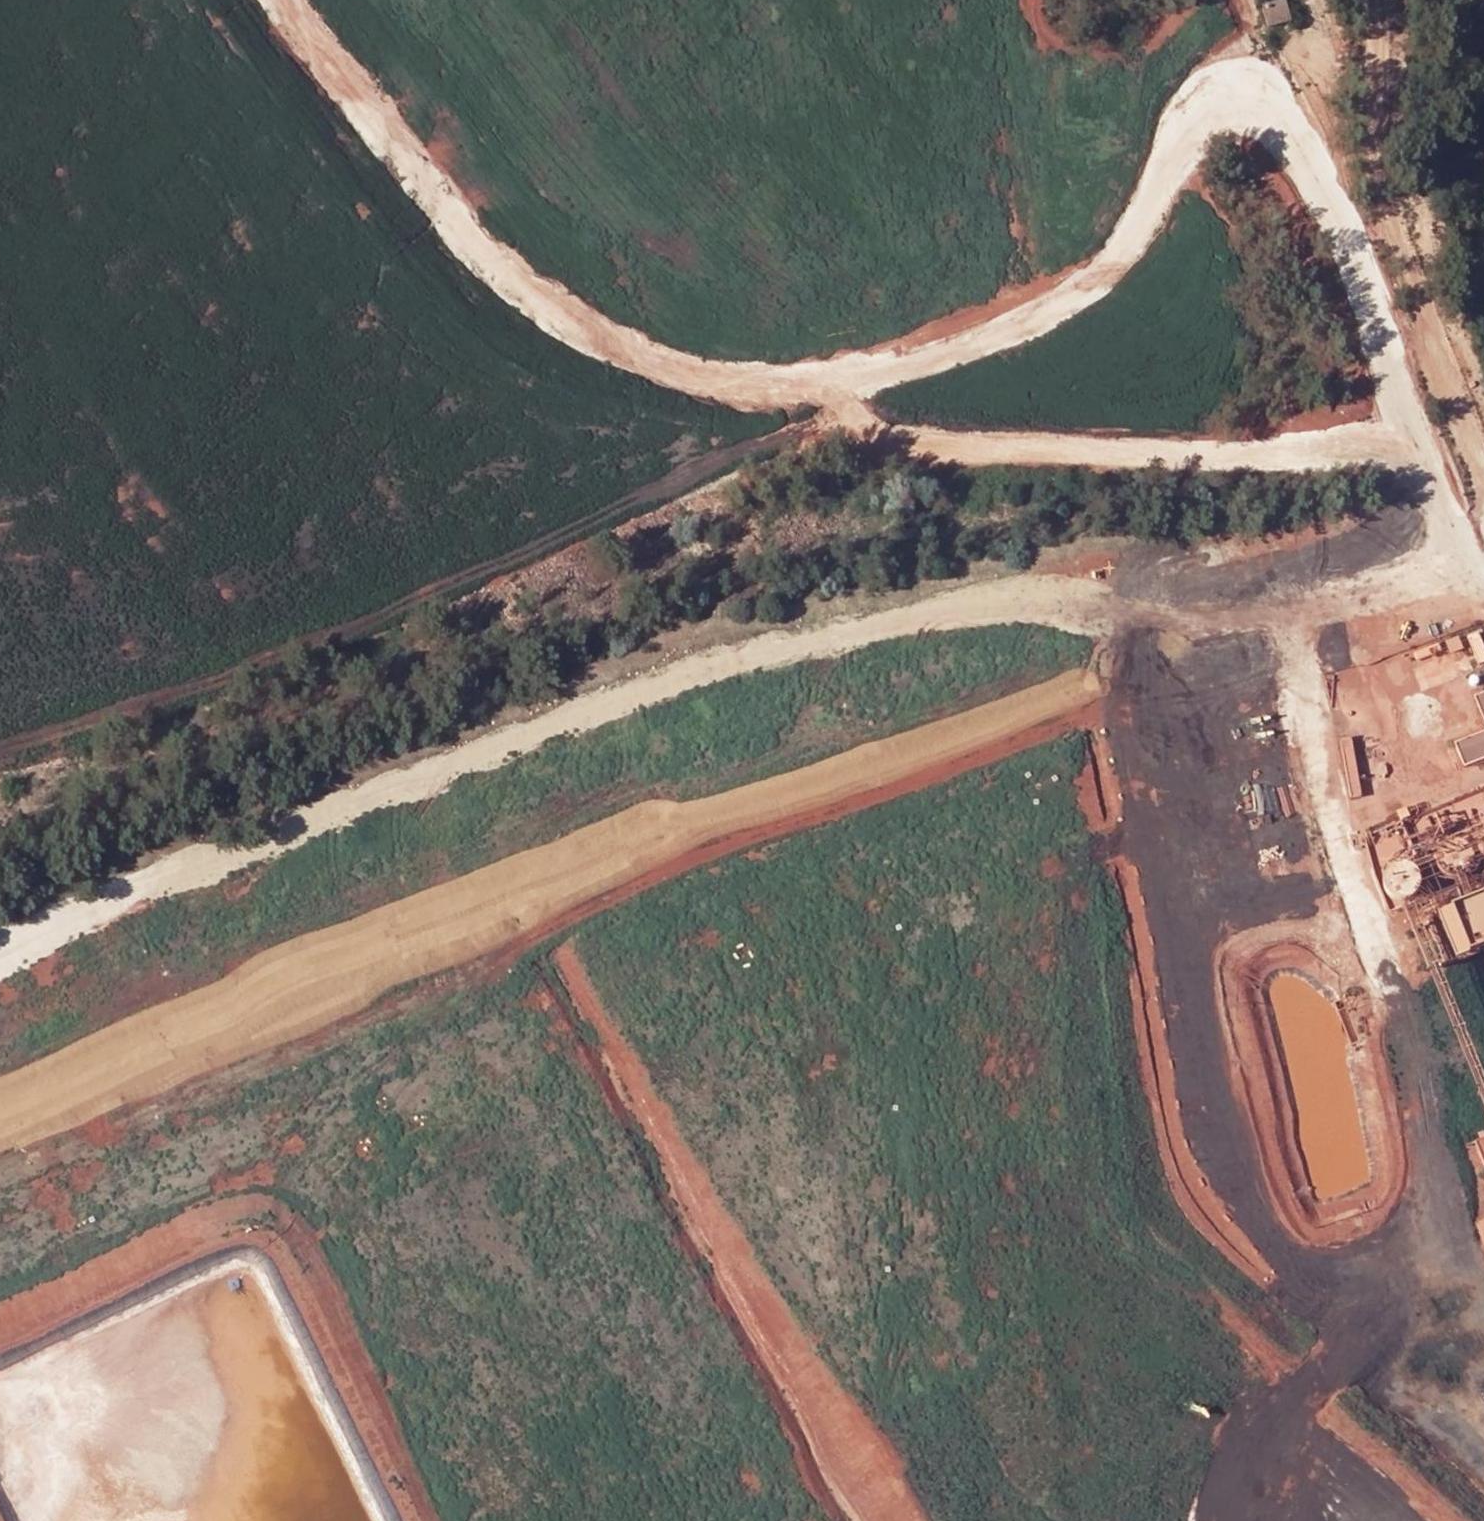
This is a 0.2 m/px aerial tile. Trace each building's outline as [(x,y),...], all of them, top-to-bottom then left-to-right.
[(1288,19),(1284,1),(1260,8),(1266,26),(1288,19)] [(1353,723),(1357,747),(1386,743),(1382,719),(1353,723)] [(1456,739),(1463,764),(1483,758),(1483,732),(1456,739)] [(1415,891),(1416,869),(1387,868),(1386,889),(1415,891)] [(1429,920),(1444,963),(1483,950),(1483,868),(1463,875),(1473,905),(1429,920)] [(1476,1137),(1483,1168),(1483,1134),(1476,1137)]
